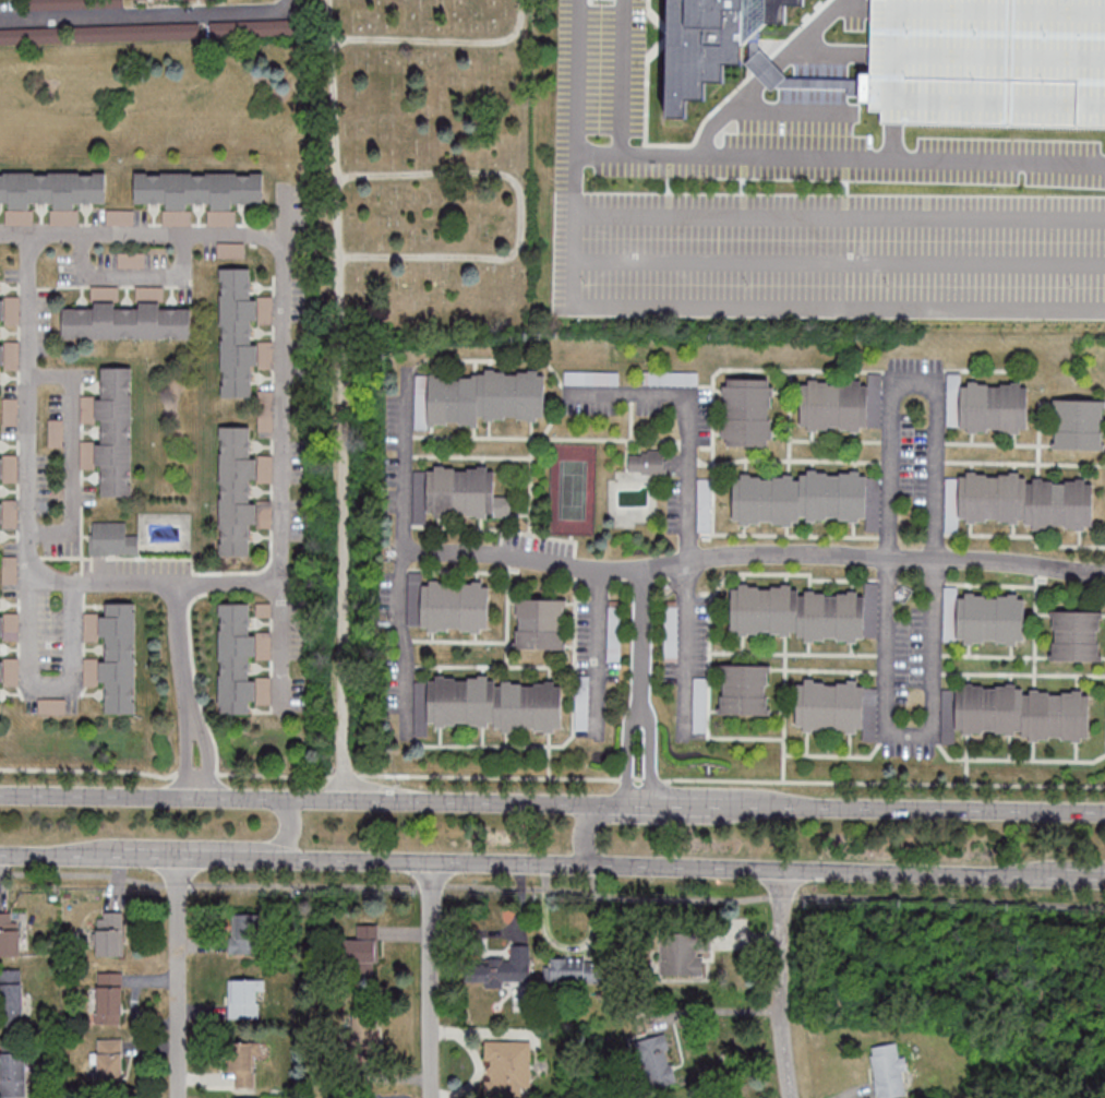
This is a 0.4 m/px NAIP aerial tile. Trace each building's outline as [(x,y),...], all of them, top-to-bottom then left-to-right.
[(124,0),(31,0),(31,10),(124,10),(124,0)] [(665,116),(668,0),(805,0),(805,4),(786,4),(785,23),(766,22),(743,43),(743,63),(724,64),(724,81),(706,81),(706,98),(687,98),(686,117),(665,116)] [(287,20),(210,21),(211,36),(287,34),(287,20)] [(74,27),(75,43),(199,40),(199,25),(74,27)] [(64,29),(0,30),(0,45),(64,44),(64,29)] [(0,173),(0,202),(7,202),(7,225),(31,225),(31,202),(52,202),(52,225),(77,225),(77,203),(106,203),(106,172),(0,173)] [(222,398),(252,398),(252,369),(273,369),(273,342),(253,342),(253,323),(273,323),(272,298),(251,298),(250,268),(220,268),(222,398)] [(63,339),(192,339),(191,308),(158,308),(158,288),(138,288),(138,308),(117,308),(117,287),(93,287),(93,308),(63,308),(63,339)] [(19,323),(19,298),(0,298),(0,323),(19,323)] [(18,369),(18,343),(0,343),(0,369),(18,369)] [(133,367),(102,367),(101,396),(81,396),(81,423),(100,423),(99,445),(82,445),(81,467),(101,468),(101,497),(131,498),(133,367)] [(698,373),(644,373),(644,387),(698,387),(698,373)] [(544,375),(429,374),(429,423),(544,423),(544,375)] [(774,380),(723,379),(722,447),(773,448),(774,380)] [(869,420),(869,381),(800,382),(801,431),(877,431),(877,420),(869,420)] [(947,383),(946,432),(1027,434),(1028,385),(947,383)] [(259,431),(273,431),(273,391),(259,391),(259,431)] [(4,399),(4,425),(18,425),(18,399),(4,399)] [(1103,453),(1104,402),(1054,401),(1053,451),(1103,453)] [(250,427),(221,427),(220,556),(251,557),(252,528),(271,529),(272,502),(250,502),(251,483),(272,484),(273,457),(250,457),(250,427)] [(648,451),(663,451),(664,463),(666,463),(666,478),(649,479),(649,476),(642,477),(642,473),(629,473),(629,457),(642,457),(642,454),(648,454),(648,451)] [(17,482),(18,456),(0,455),(0,482),(17,482)] [(427,468),(427,517),(511,517),(511,497),(494,497),(495,469),(427,468)] [(864,523),(864,474),(732,474),(732,523),(864,523)] [(1092,529),(1094,480),(954,474),(952,530),(956,530),(957,524),(1092,529)] [(18,528),(18,501),(0,500),(0,528),(18,528)] [(92,523),(123,523),(123,537),(136,537),(136,557),(88,557),(88,536),(92,536),(92,523)] [(3,584),(17,584),(17,556),(3,556),(3,584)] [(421,581),(421,574),(409,574),(408,630),(489,631),(489,582),(421,581)] [(878,638),(878,584),(865,584),(865,589),(730,590),(730,638),(878,638)] [(944,592),(944,644),(1024,645),(1025,593),(944,592)] [(515,600),(515,651),(566,651),(566,600),(515,600)] [(136,604),(105,604),(105,614),(85,614),(85,641),(105,641),(105,658),(84,658),(84,686),(106,686),(106,714),(136,714),(136,604)] [(220,605),(219,714),(250,714),(250,705),(271,705),(271,678),(250,678),(250,659),(271,659),(271,633),(250,633),(250,605),(220,605)] [(1102,611),(1050,610),(1050,662),(1101,663),(1102,611)] [(19,640),(19,614),(0,613),(0,640),(19,640)] [(18,687),(18,658),(0,658),(0,687),(18,687)] [(719,666),(719,717),(771,717),(771,666),(719,666)] [(420,725),(561,732),(563,685),(422,678),(420,725)] [(878,691),(865,690),(865,681),(796,679),(795,731),(863,732),(863,741),(877,741),(878,691)] [(942,744),(953,745),(953,736),(1089,739),(1090,690),(943,687),(942,744)] [(19,956),(19,912),(0,912),(0,956),(19,956)] [(123,956),(123,912),(96,912),(96,956),(123,956)] [(256,914),(235,914),(235,933),(229,933),(229,953),(256,953),(256,914)] [(346,938),(346,976),(377,976),(377,924),(357,924),(357,938),(346,938)] [(661,975),(704,975),(704,951),(711,951),(711,933),(661,933),(661,975)] [(466,983),(486,982),(486,984),(531,983),(530,944),(511,945),(511,958),(465,959),(466,983)] [(597,958),(545,958),(545,983),(597,983),(597,958)] [(23,1022),(21,969),(0,970),(0,1023),(23,1022)] [(122,971),(96,971),(96,1023),(122,1023),(122,971)] [(230,1018),(260,1018),(260,991),(263,991),(263,979),(230,979),(230,1018)] [(377,1011),(352,1011),(352,1059),(377,1059),(377,1011)] [(666,1035),(636,1042),(647,1091),(677,1084),(666,1035)] [(98,1039),(98,1086),(122,1086),(122,1039),(98,1039)] [(231,1087),(255,1087),(256,1042),(232,1042),(231,1087)] [(485,1042),(484,1097),(529,1097),(529,1042),(485,1042)] [(909,1097),(902,1044),(870,1048),(876,1097),(898,1097),(909,1097)] [(1,1097),(26,1097),(26,1053),(1,1053),(1,1097)]
